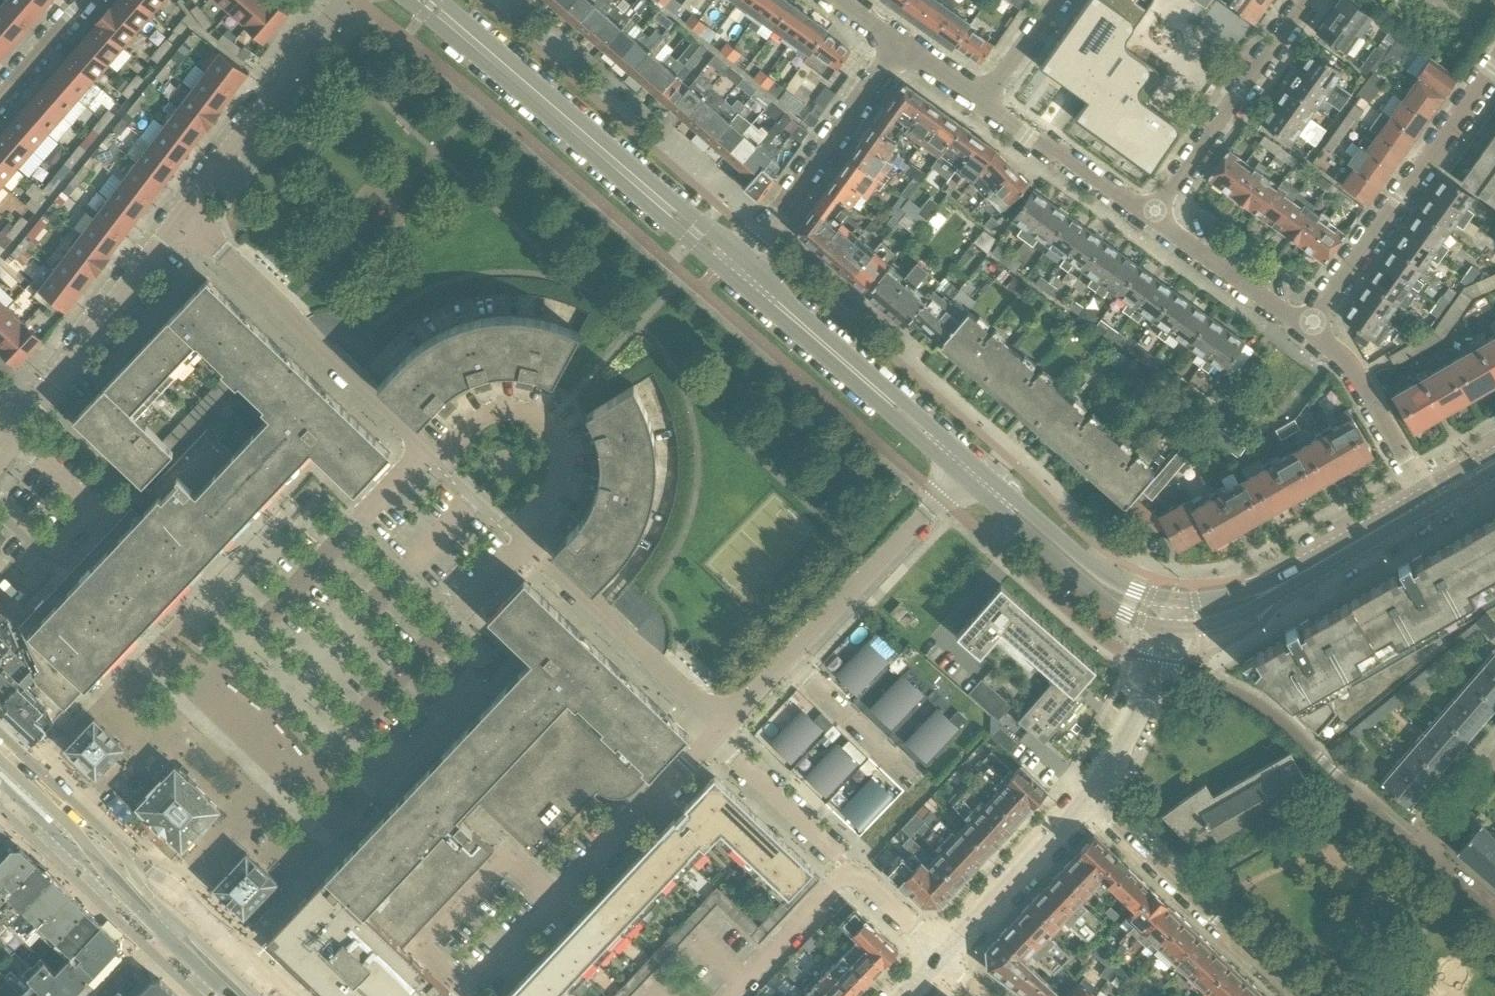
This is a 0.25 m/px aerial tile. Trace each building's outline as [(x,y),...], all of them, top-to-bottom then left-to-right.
[(3,3),(30,26),(45,9),(35,0),(5,0),(3,3)] [(45,9),(53,0),(35,0),(45,9)] [(111,6),(138,30),(153,12),(139,0),(116,0),(111,6)] [(153,12),(164,0),(139,0),(153,12)] [(229,11),(239,0),(216,0),(229,11)] [(246,26),(269,0),(239,0),(229,11),(246,26)] [(246,26),(264,42),(288,15),(271,0),(269,0),(246,26)] [(562,14),(574,0),(550,0),(549,2),(562,14)] [(576,25),(597,0),(574,0),(562,14),(576,25)] [(589,37),(615,6),(609,0),(597,0),(576,25),(589,37)] [(603,49),(644,0),(637,0),(630,7),(628,6),(623,12),(616,5),(615,6),(589,37),(603,49)] [(617,61),(641,31),(642,28),(637,24),(634,25),(641,17),(639,15),(649,2),(646,0),(644,0),(603,49),(617,61)] [(675,15),(682,6),(675,0),(658,0),(657,0),(675,15)] [(754,19),(767,0),(741,0),(738,4),(748,11),(746,14),(745,14),(739,23),(746,29),(754,19)] [(773,29),(791,4),(786,0),(767,0),(754,19),(761,24),(763,21),(773,29)] [(899,12),(907,0),(882,0),(899,12)] [(916,24),(933,0),(907,0),(899,12),(916,24)] [(934,37),(952,11),(957,4),(952,0),(933,0),(916,24),(934,37)] [(1021,9),(1027,1),(1027,0),(1026,0),(1025,0),(1016,0),(1013,3),(1021,9)] [(1172,135),(1173,133),(1173,132),(1174,130),(1174,128),(1173,126),(1173,124),(1172,123),(1171,121),(1144,102),(1158,84),(1158,82),(1159,80),(1159,78),(1159,77),(1159,75),(1158,73),(1157,72),(1155,70),(1121,45),(1152,2),(1153,0),(1089,0),(1075,19),(1079,22),(1063,44),(1060,41),(1041,68),(1087,101),(1075,118),(1150,172),(1171,143),(1168,140),(1172,135)] [(1252,0),(1225,0),(1224,1),(1252,21),(1253,19),(1256,19),(1259,14),(1259,11),(1262,7),(1252,0)] [(1327,12),(1358,35),(1371,17),(1348,0),(1340,0),(1337,3),(1333,3),(1327,12)] [(0,6),(0,31),(15,44),(30,26),(3,3),(0,6)] [(782,39),(790,45),(809,17),(791,4),(773,29),(783,36),(782,39)] [(190,10),(198,20),(204,15),(197,5),(190,10)] [(111,6),(96,23),(123,47),(138,30),(111,6)] [(673,22),(659,10),(653,17),(667,29),(673,22)] [(951,50),(954,46),(967,27),(970,23),(952,11),(934,37),(951,50)] [(1358,35),(1327,12),(1320,21),(1322,25),(1316,32),(1345,53),(1358,35)] [(685,23),(692,28),(699,20),(692,14),(685,23)] [(204,15),(198,20),(205,29),(212,24),(204,15)] [(810,55),(812,52),(825,33),(827,30),(809,17),(790,45),(796,50),(798,47),(810,55)] [(699,20),(692,28),(699,34),(706,25),(699,20)] [(173,31),(179,36),(187,27),(181,22),(173,31)] [(233,22),(227,30),(235,36),(241,28),(233,22)] [(630,73),(643,84),(669,53),(673,49),(665,43),(667,41),(665,39),(677,25),(673,22),(667,29),(662,35),(630,73)] [(96,23),(81,40),(108,64),(123,47),(96,23)] [(967,27),(954,46),(979,64),(984,56),(985,57),(987,53),(992,45),(982,38),(967,27)] [(617,61),(630,73),(662,35),(655,30),(648,37),(641,31),(617,61)] [(1383,38),(1394,46),(1400,37),(1389,30),(1383,38)] [(15,44),(0,31),(0,61),(15,44)] [(198,36),(192,31),(184,40),(190,45),(198,36)] [(825,33),(812,52),(826,62),(837,69),(842,62),(845,59),(845,58),(850,51),(825,33)] [(218,41),(228,48),(232,41),(223,34),(218,41)] [(709,43),(725,56),(732,47),(723,40),(716,34),(709,43)] [(1410,45),(1400,37),(1394,46),(1385,57),(1394,63),(1401,52),(1403,50),(1405,51),(1407,52),(1412,46),(1410,45)] [(166,39),(159,48),(165,54),(172,44),(166,39)] [(643,84),(657,96),(688,59),(701,44),(694,39),(677,60),(669,53),(643,84)] [(81,40),(66,57),(93,81),(108,64),(81,40)] [(232,41),(228,48),(237,55),(242,49),(232,41)] [(657,96),(671,108),(689,86),(682,80),(690,70),(707,50),(701,44),(688,59),(657,96)] [(242,49),(237,55),(244,60),(251,51),(244,46),(242,49)] [(732,47),(725,56),(733,62),(740,53),(732,47)] [(1375,47),(1361,65),(1359,69),(1365,74),(1382,52),(1375,47)] [(165,54),(159,48),(151,58),(157,63),(165,54)] [(260,58),(251,51),(244,60),(253,67),(260,58)] [(1313,51),(1300,70),(1345,102),(1351,94),(1334,82),(1341,71),(1313,51)] [(220,52),(205,71),(234,92),(248,74),(220,52)] [(744,71),(750,76),(764,56),(757,52),(744,71)] [(720,60),(714,55),(708,63),(714,67),(720,60)] [(66,57),(51,75),(78,98),(93,81),(66,57)] [(170,57),(162,67),(169,72),(176,62),(170,57)] [(1416,76),(1419,78),(1444,96),(1458,77),(1429,57),(1416,76)] [(169,72),(162,67),(155,76),(161,81),(169,72)] [(754,79),(761,84),(768,76),(761,70),(754,79)] [(1300,70),(1288,87),(1316,107),(1323,98),(1339,110),(1345,102),(1300,70)] [(1374,70),(1369,77),(1357,94),(1369,103),(1386,79),(1374,70)] [(205,71),(191,89),(220,110),(234,92),(205,71)] [(729,79),(737,85),(743,78),(735,72),(729,79)] [(700,73),(695,78),(689,86),(671,108),(684,119),(711,88),(713,85),(700,73)] [(51,75),(36,92),(63,116),(78,98),(51,75)] [(137,75),(130,84),(136,89),(143,80),(137,75)] [(761,84),(777,98),(785,89),(784,89),(774,81),(768,76),(761,84)] [(737,85),(751,97),(757,90),(750,84),(743,78),(737,85)] [(1419,78),(1390,118),(1416,136),(1444,96),(1419,78)] [(121,94),(122,93),(130,84),(123,79),(115,89),(121,94)] [(903,83),(885,108),(896,116),(905,123),(901,127),(905,129),(926,100),(903,83)] [(136,89),(130,84),(122,93),(128,98),(136,89)] [(809,125),(809,126),(810,125),(813,125),(818,118),(836,92),(827,85),(815,102),(816,104),(810,112),(809,111),(808,113),(804,119),(803,120),(809,125)] [(1288,87),(1275,105),(1320,137),(1325,129),(1308,117),(1316,107),(1288,87)] [(684,119),(698,132),(725,100),(711,88),(684,119)] [(191,89),(178,107),(207,128),(220,110),(191,89)] [(778,99),(797,114),(802,108),(804,104),(785,89),(777,98),(778,99)] [(751,97),(765,108),(771,101),(757,90),(751,97)] [(36,92),(21,109),(48,133),(63,116),(36,92)] [(141,93),(134,102),(140,107),(147,98),(141,93)] [(698,132),(712,143),(744,105),(737,99),(731,106),(725,100),(698,132)] [(943,112),(926,100),(905,129),(904,130),(907,132),(921,143),(943,112)] [(771,101),(765,108),(764,109),(777,120),(784,112),(785,112),(771,101)] [(140,107),(134,102),(126,112),(132,117),(140,107)] [(1354,104),(1348,113),(1354,118),(1357,120),(1364,111),(1354,104)] [(712,143),(725,155),(744,134),(736,127),(750,110),(744,105),(712,143)] [(1320,137),(1275,105),(1262,123),(1290,143),(1297,133),(1314,145),(1320,137)] [(178,107),(164,125),(192,147),(207,128),(178,107)] [(885,108),(861,141),(891,163),(897,154),(891,149),(895,143),(886,136),(883,134),(896,116),(885,108)] [(21,109),(6,127),(33,150),(48,133),(21,109)] [(108,110),(101,119),(107,124),(114,115),(108,110)] [(1369,128),(1378,135),(1404,153),(1416,136),(1390,118),(1381,111),(1369,128)] [(777,120),(767,132),(739,167),(751,178),(773,154),(785,140),(778,134),(791,118),(784,112),(777,120)] [(961,125),(943,112),(921,143),(939,156),(940,154),(961,125)] [(1348,113),(1336,130),(1343,134),(1354,118),(1348,113)] [(107,124),(101,119),(93,129),(99,134),(107,124)] [(773,154),(751,178),(744,187),(759,200),(775,177),(801,141),(808,132),(798,124),(790,133),(785,140),(773,154)] [(164,125),(150,143),(179,165),(192,147),(164,125)] [(978,138),(961,125),(940,154),(957,166),(978,138)] [(0,133),(0,152),(18,167),(33,150),(6,127),(0,133)] [(725,155),(739,167),(767,132),(761,127),(750,140),(744,134),(725,155)] [(112,129),(105,138),(111,143),(119,134),(112,129)] [(900,135),(895,143),(904,149),(908,143),(902,139),(907,132),(904,130),(900,135)] [(1343,134),(1336,130),(1324,146),(1331,151),(1343,134)] [(1358,146),(1366,152),(1392,169),(1404,153),(1378,135),(1373,142),(1365,136),(1358,146)] [(1259,143),(1269,150),(1274,143),(1264,136),(1259,143)] [(111,143),(105,138),(97,147),(103,152),(111,143)] [(994,149),(978,138),(957,166),(941,188),(948,193),(956,201),(962,193),(953,187),(965,171),(973,177),(994,149)] [(861,141),(849,158),(888,185),(894,176),(886,170),(891,163),(861,141)] [(97,147),(91,156),(105,167),(119,150),(111,143),(103,152),(97,147)] [(150,143),(136,162),(165,183),(179,165),(150,143)] [(1269,150),(1276,155),(1281,148),(1274,143),(1269,150)] [(1466,185),(1494,206),(1494,144),(1466,185)] [(79,146),(71,155),(78,160),(85,151),(79,146)] [(1354,168),(1380,185),(1392,169),(1366,152),(1358,146),(1347,162),(1354,168)] [(1281,166),(1284,161),(1289,154),(1281,148),(1276,155),(1272,160),(1281,166)] [(995,150),(994,149),(973,177),(975,178),(988,193),(1013,168),(995,150)] [(1207,179),(1224,191),(1242,166),(1245,162),(1239,157),(1228,150),(1207,179)] [(3,184),(18,167),(0,152),(0,182),(3,184)] [(1289,154),(1284,161),(1289,164),(1293,167),(1297,160),(1289,154)] [(78,160),(71,155),(64,164),(70,169),(78,160)] [(849,158),(836,175),(866,196),(866,195),(867,196),(873,189),(881,195),(888,185),(849,158)] [(136,162),(122,180),(151,201),(165,183),(136,162)] [(902,162),(898,167),(906,172),(909,167),(902,162)] [(1224,191),(1241,203),(1262,174),(1267,167),(1258,162),(1253,169),(1251,172),(1242,166),(1224,191)] [(83,164),(76,174),(82,179),(90,169),(83,164)] [(926,174),(911,164),(909,167),(906,172),(905,173),(913,177),(920,183),(927,174),(926,173),(926,174)] [(1028,184),(1013,168),(988,193),(1004,209),(1013,199),(1028,184)] [(1380,185),(1354,168),(1342,185),(1367,203),(1380,185)] [(1309,180),(1326,192),(1331,184),(1314,172),(1309,180)] [(82,179),(76,174),(68,183),(75,188),(82,179)] [(1241,203),(1258,216),(1279,186),(1270,180),(1262,174),(1241,203)] [(814,205),(812,209),(822,217),(823,216),(837,197),(849,206),(849,205),(850,206),(854,200),(860,204),(866,196),(836,175),(814,205)] [(901,196),(907,201),(914,192),(920,183),(913,177),(900,195),(901,196)] [(1445,177),(1432,195),(1468,221),(1473,213),(1465,208),(1473,197),(1445,177)] [(122,180),(108,198),(137,219),(151,201),(122,180)] [(50,181),(43,190),(49,195),(56,186),(50,181)] [(1326,192),(1342,203),(1348,196),(1331,184),(1326,192)] [(1258,216),(1275,227),(1296,198),(1289,193),(1279,186),(1258,216)] [(49,195),(43,190),(35,200),(41,205),(49,195)] [(1016,234),(1024,240),(1050,204),(1032,191),(1023,203),(1012,219),(1022,227),(1016,234)] [(1432,195),(1420,212),(1448,232),(1454,223),(1462,229),(1468,221),(1432,195)] [(890,211),(893,213),(900,219),(906,211),(902,208),(907,201),(901,196),(890,211)] [(1348,196),(1342,203),(1341,205),(1357,216),(1364,208),(1348,196)] [(913,217),(922,225),(938,205),(929,197),(913,217)] [(108,198),(95,216),(123,238),(137,219),(108,198)] [(1275,227),(1292,240),(1313,211),(1296,198),(1275,227)] [(55,200),(47,209),(53,214),(61,205),(55,200)] [(1038,238),(1048,245),(1068,217),(1050,204),(1024,240),(1032,246),(1038,238)] [(53,214),(47,209),(39,219),(46,224),(53,214)] [(798,235),(816,250),(847,215),(841,210),(830,222),(823,216),(822,217),(812,209),(798,228),(798,229),(796,232),(798,234),(798,235)] [(1292,240),(1308,251),(1327,226),(1329,222),(1331,219),(1323,213),(1320,216),(1313,211),(1292,240)] [(899,221),(915,235),(923,226),(906,212),(899,221)] [(1420,212),(1407,231),(1442,256),(1448,249),(1440,243),(1448,232),(1420,212)] [(900,219),(893,213),(892,214),(887,221),(886,223),(894,228),(895,226),(900,220),(900,219)] [(833,265),(861,232),(863,229),(847,215),(816,250),(833,265)] [(21,216),(14,226),(20,231),(28,221),(21,216)] [(95,216),(81,234),(109,256),(123,238),(95,216)] [(991,216),(984,224),(988,228),(990,229),(997,221),(991,216)] [(1059,265),(1060,265),(1086,230),(1068,217),(1048,245),(1065,257),(1059,265)] [(865,228),(869,231),(876,231),(879,227),(872,221),(865,228)] [(20,231),(14,226),(6,235),(12,240),(20,231)] [(1327,226),(1308,251),(1324,263),(1345,234),(1337,228),(1335,231),(1327,226)] [(980,248),(987,252),(989,247),(992,242),(995,238),(982,229),(979,233),(977,235),(976,235),(971,242),(980,248)] [(1073,263),(1083,270),(1103,242),(1086,230),(1060,265),(1068,271),(1073,263)] [(1407,231),(1394,248),(1422,268),(1429,258),(1437,264),(1442,256),(1407,231)] [(833,265),(849,278),(873,250),(864,242),(867,238),(861,232),(833,265)] [(81,234),(67,252),(96,274),(109,256),(81,234)] [(26,235),(19,245),(25,250),(32,240),(26,235)] [(849,278),(865,293),(890,264),(897,256),(881,242),(873,250),(849,278)] [(1087,285),(1095,291),(1121,255),(1103,242),(1083,270),(1092,277),(1087,285)] [(25,250),(19,245),(11,254),(17,259),(25,250)] [(992,253),(1008,264),(1013,257),(997,245),(992,253)] [(1394,248),(1382,266),(1417,291),(1423,284),(1414,278),(1422,268),(1394,248)] [(67,252),(53,270),(82,292),(96,274),(67,252)] [(1108,288),(1118,295),(1138,267),(1121,255),(1095,291),(1103,296),(1108,288)] [(1013,257),(1008,264),(1016,270),(1021,263),(1013,257)] [(903,326),(911,316),(940,283),(924,268),(917,262),(905,277),(890,264),(865,293),(903,326)] [(3,279),(9,273),(0,265),(0,276),(3,279)] [(1382,266),(1369,283),(1397,303),(1405,309),(1418,292),(1417,292),(1417,291),(1382,266)] [(1471,266),(1466,273),(1478,282),(1487,278),(1471,266)] [(1122,310),(1130,316),(1156,280),(1138,267),(1118,295),(1128,302),(1122,310)] [(82,292),(53,270),(34,296),(53,310),(57,304),(67,312),(82,292)] [(9,273),(3,279),(12,287),(17,281),(9,273)] [(1451,289),(1459,294),(1463,289),(1478,282),(1466,273),(1460,282),(1457,280),(1451,289)] [(1459,294),(1433,331),(1388,356),(1393,363),(1402,362),(1440,341),(1471,298),(1494,288),(1494,275),(1487,278),(1478,282),(1463,289),(1459,294)] [(1035,283),(1043,289),(1048,282),(1040,276),(1035,283)] [(925,329),(963,285),(964,284),(959,280),(953,286),(952,285),(953,284),(946,277),(940,283),(911,316),(925,329)] [(1014,277),(1010,281),(1007,286),(1018,295),(1025,286),(1014,277)] [(132,507),(64,579),(19,626),(40,671),(34,677),(37,684),(37,683),(64,710),(95,677),(130,640),(203,563),(309,451),(310,449),(354,491),(391,453),(207,279),(171,317),(202,347),(224,368),(222,370),(226,374),(228,371),(239,382),(264,406),(262,408),(270,416),(234,454),(207,428),(149,490),(157,498),(148,507),(140,515),(132,507)] [(1144,313),(1153,321),(1174,293),(1156,280),(1130,316),(1138,322),(1144,313)] [(1048,282),(1043,289),(1051,295),(1056,287),(1048,282)] [(1369,283),(1356,301),(1384,321),(1397,303),(1369,283)] [(925,329),(940,342),(965,313),(957,305),(964,296),(969,289),(963,285),(925,329)] [(1157,335),(1165,341),(1191,305),(1174,293),(1153,321),(1163,327),(1157,335)] [(1441,296),(1435,304),(1442,310),(1448,302),(1441,296)] [(1070,309),(1079,315),(1084,307),(1076,301),(1070,309)] [(1384,321),(1356,301),(1343,319),(1371,339),(1378,329),(1386,335),(1391,327),(1384,321)] [(1079,315),(1085,319),(1091,312),(1093,308),(1087,303),(1084,307),(1079,315)] [(1442,310),(1435,304),(1429,313),(1436,318),(1442,310)] [(1179,339),(1188,345),(1208,317),(1191,305),(1165,341),(1173,347),(1179,339)] [(24,323),(8,307),(0,316),(0,349),(24,323)] [(957,351),(964,357),(983,335),(982,334),(987,327),(968,310),(965,313),(940,342),(940,343),(941,344),(942,343),(954,354),(957,351)] [(433,335),(429,338),(427,339),(421,343),(416,347),(411,351),(406,356),(401,361),(378,385),(418,424),(433,408),(440,415),(453,401),(446,395),(448,393),(452,390),(457,386),(461,383),(466,381),(471,378),(474,387),(491,382),(488,373),(496,371),(501,371),(507,371),(512,371),(518,371),(516,380),(533,384),(536,375),(541,376),(546,378),(553,382),(580,333),(572,329),(565,326),(559,323),(553,321),(546,319),(539,318),(533,316),(526,315),(516,315),(507,314),(500,315),(493,315),(486,316),(479,318),(472,319),(465,321),(458,323),(451,326),(445,329),(439,332),(433,335)] [(136,416),(202,347),(171,317),(122,368),(74,419),(143,484),(174,452),(173,451),(162,441),(146,426),(136,416)] [(1192,361),(1200,366),(1226,330),(1208,317),(1188,345),(1198,353),(1192,361)] [(0,349),(0,350),(17,365),(42,339),(24,323),(0,349)] [(1109,345),(1113,339),(1118,332),(1110,326),(1108,330),(1098,323),(1091,333),(1109,345)] [(1404,324),(1398,331),(1405,337),(1411,329),(1404,324)] [(1226,330),(1200,366),(1208,372),(1214,364),(1230,375),(1234,369),(1229,365),(1237,353),(1244,343),(1226,330)] [(969,367),(984,380),(1011,348),(992,331),(985,337),(983,335),(964,357),(972,364),(969,367)] [(1405,337),(1398,331),(1393,339),(1400,345),(1405,337)] [(1126,338),(1118,332),(1113,339),(1121,345),(1126,338)] [(997,386),(1011,398),(1030,376),(1028,375),(1033,367),(1015,352),(1026,339),(1022,336),(1011,348),(984,380),(995,389),(997,386)] [(1478,346),(1494,376),(1494,336),(1478,346)] [(1121,345),(1130,352),(1136,344),(1126,338),(1121,345)] [(1130,352),(1148,364),(1153,357),(1136,344),(1130,352)] [(1450,362),(1470,397),(1494,383),(1494,376),(1478,346),(1450,362)] [(1162,363),(1153,357),(1148,364),(1157,371),(1162,363)] [(1450,362),(1422,378),(1442,413),(1470,397),(1450,362)] [(228,371),(226,374),(162,441),(173,451),(239,382),(228,371)] [(1021,412),(1033,423),(1061,391),(1038,371),(1031,377),(1030,376),(1011,398),(1024,410),(1021,412)] [(1188,382),(1180,376),(1175,384),(1183,389),(1188,382)] [(1442,413),(1422,378),(1393,394),(1413,430),(1442,413)] [(1188,382),(1183,389),(1191,395),(1196,388),(1188,382)] [(1061,391),(1066,396),(1073,388),(1068,383),(1061,391)] [(585,433),(588,442),(590,451),(599,448),(600,453),(600,459),(600,464),(600,470),(599,475),(599,478),(590,476),(585,493),(594,495),(592,501),(590,506),(587,510),(584,515),(579,521),(572,515),(560,528),(567,534),(552,550),(593,589),(616,564),(623,557),(627,551),(631,546),(635,540),(638,534),(641,528),(644,522),(647,515),(649,509),(652,501),(653,494),(654,487),(655,480),(656,474),(656,467),(656,460),(656,453),(655,446),(654,439),(653,432),(652,426),(650,419),(648,413),(645,406),(642,400),(639,394),(636,388),(634,384),(586,413),(590,421),(593,426),(594,430),(585,433)] [(1215,401),(1210,397),(1198,389),(1193,396),(1210,408),(1215,401)] [(1048,430),(1062,442),(1081,420),(1079,418),(1084,411),(1066,396),(1061,391),(1033,423),(1045,433),(1048,430)] [(1347,409),(1337,415),(1339,420),(1342,424),(1324,434),(1344,469),(1372,453),(1347,409)] [(1072,456),(1084,467),(1112,435),(1088,415),(1082,421),(1081,420),(1062,442),(1074,454),(1072,456)] [(1142,492),(1151,499),(1151,500),(1208,434),(1239,455),(1244,447),(1206,419),(1142,492)] [(1294,419),(1285,424),(1290,433),(1300,428),(1294,419)] [(1290,433),(1285,424),(1276,430),(1281,439),(1290,433)] [(1324,434),(1298,448),(1318,484),(1344,469),(1324,434)] [(1100,476),(1107,482),(1126,460),(1125,459),(1130,451),(1112,435),(1084,467),(1097,479),(1100,476)] [(1277,455),(1270,459),(1292,499),(1318,484),(1298,448),(1280,459),(1277,455)] [(360,497),(396,460),(390,454),(355,491),(360,497)] [(1126,460),(1107,482),(1115,489),(1112,492),(1124,502),(1124,503),(1125,504),(1126,503),(1127,503),(1154,472),(1135,455),(1128,461),(1126,460)] [(1241,472),(1245,479),(1265,514),(1292,499),(1270,459),(1264,462),(1263,460),(1241,472)] [(1245,479),(1219,494),(1239,529),(1265,514),(1245,479)] [(1192,509),(1206,532),(1212,544),(1239,529),(1219,494),(1200,505),(1192,509)] [(1192,509),(1188,501),(1158,518),(1137,499),(1129,507),(1157,530),(1165,525),(1178,548),(1206,532),(1192,509)] [(1375,587),(1312,623),(1312,622),(1311,623),(1308,619),(1285,632),(1288,638),(1284,641),(1283,639),(1282,639),(1282,640),(1242,663),(1274,690),(1275,692),(1275,691),(1330,739),(1448,644),(1443,636),(1494,606),(1494,518),(1425,558),(1424,558),(1423,559),(1421,555),(1397,568),(1401,574),(1397,576),(1396,575),(1394,575),(1395,576),(1375,587)] [(668,716),(524,579),(488,617),(532,659),(426,771),(268,938),(329,995),(445,995),(449,992),(402,947),(494,850),(462,820),(468,814),(469,814),(466,811),(463,809),(474,798),(535,856),(597,790),(598,791),(601,793),(603,795),(606,796),(609,797),(612,798),(615,798),(617,798),(620,798),(623,797),(626,796),(629,795),(631,793),(634,792),(636,790),(688,735),(668,716)] [(1055,678),(1054,679),(1036,699),(1017,720),(1038,738),(1043,743),(1044,743),(1073,709),(1091,689),(1083,682),(1088,676),(1096,668),(1073,648),(1024,604),(1001,584),(999,586),(993,593),(964,626),(957,634),(956,635),(957,635),(980,655),(1001,631),(1038,663),(1041,665),(1042,666),(1043,668),(1044,669),(1046,670),(1047,671),(1048,672),(1049,673),(1051,674),(1055,678)] [(4,628),(9,623),(0,603),(0,624),(4,628)] [(1349,731),(1354,739),(1464,649),(1462,647),(1483,629),(1490,637),(1494,633),(1494,625),(1485,614),(1454,639),(1457,643),(1349,731)] [(915,617),(910,623),(913,626),(918,621),(915,617)] [(0,632),(0,671),(6,664),(20,650),(20,649),(9,623),(4,628),(0,632)] [(836,674),(856,693),(887,661),(867,642),(836,674)] [(898,657),(883,642),(878,647),(893,662),(898,657)] [(31,669),(23,653),(24,652),(22,647),(20,649),(20,650),(6,664),(0,671),(0,703),(31,669)] [(1484,667),(1494,676),(1494,654),(1484,667)] [(893,662),(890,666),(897,673),(906,664),(898,657),(893,662)] [(1469,683),(1494,705),(1494,676),(1484,667),(1469,683)] [(0,703),(0,714),(32,744),(54,720),(47,704),(31,689),(37,684),(34,677),(31,669),(0,703)] [(871,707),(892,727),(922,695),(902,675),(871,707)] [(1006,700),(982,679),(981,678),(979,682),(968,694),(992,715),(1006,700)] [(1455,700),(1481,723),(1494,706),(1494,705),(1469,683),(1455,700)] [(1455,700),(1440,717),(1466,739),(1481,723),(1455,700)] [(906,741),(926,760),(957,728),(949,720),(937,709),(906,741)] [(771,742),(791,761),(822,729),(801,710),(771,742)] [(949,720),(957,728),(966,719),(958,710),(949,720)] [(833,724),(824,716),(817,724),(826,732),(833,724)] [(1440,717),(1425,734),(1451,756),(1466,739),(1440,717)] [(66,748),(81,762),(110,733),(95,718),(66,748)] [(825,734),(832,741),(840,732),(833,725),(826,732),(825,734)] [(999,726),(991,736),(1009,752),(1018,743),(1018,742),(1000,726),(999,726)] [(110,733),(81,762),(96,777),(125,747),(110,733)] [(1425,734),(1411,751),(1437,773),(1451,756),(1425,734)] [(819,740),(827,748),(832,742),(824,735),(819,740)] [(806,776),(826,795),(857,763),(837,744),(806,776)] [(860,761),(866,755),(853,744),(848,750),(860,761)] [(1205,783),(1181,800),(1162,814),(1183,836),(1195,829),(1199,834),(1210,827),(1216,837),(1309,784),(1290,751),(1213,795),(1205,783)] [(1411,751),(1397,767),(1422,789),(1437,773),(1411,751)] [(984,760),(983,760),(985,762),(1033,806),(1047,791),(1021,765),(1020,766),(1014,773),(1009,768),(998,758),(994,754),(992,752),(984,760)] [(868,759),(860,767),(867,775),(876,766),(868,759)] [(997,790),(991,796),(1018,822),(1033,806),(985,762),(983,760),(985,762),(977,769),(997,790)] [(147,786),(150,788),(151,789),(149,792),(150,793),(137,806),(150,819),(150,820),(168,837),(182,849),(195,836),(197,838),(200,836),(199,834),(209,823),(208,822),(220,809),(207,796),(208,795),(190,778),(189,779),(175,766),(162,779),(161,778),(159,781),(155,778),(147,786)] [(1422,789),(1397,767),(1382,784),(1408,807),(1422,789)] [(540,960),(506,995),(565,995),(705,848),(716,836),(783,900),(784,901),(812,872),(814,870),(714,776),(685,807),(687,809),(676,821),(674,818),(540,960)] [(841,809),(861,829),(892,797),(872,777),(841,809)] [(964,784),(955,793),(1003,838),(1018,822),(991,796),(984,803),(964,784)] [(130,799),(136,805),(148,794),(141,787),(130,799)] [(969,820),(962,827),(989,853),(1003,838),(955,793),(948,801),(969,820)] [(931,811),(923,819),(927,822),(929,825),(934,830),(934,829),(975,867),(989,853),(962,827),(955,834),(951,830),(935,815),(931,811)] [(916,830),(918,831),(939,852),(934,857),(910,836),(960,884),(975,867),(934,829),(934,830),(929,825),(927,822),(923,819),(923,820),(925,821),(916,830)] [(1491,879),(1494,875),(1494,837),(1480,823),(1457,850),(1458,851),(1458,850),(1491,879)] [(1126,916),(1126,917),(1152,889),(1094,835),(1078,852),(1118,890),(1117,891),(1134,907),(1126,916)] [(902,857),(901,858),(945,899),(960,884),(910,836),(901,845),(911,853),(905,860),(902,857)] [(0,862),(0,912),(9,902),(4,898),(37,864),(21,849),(21,848),(12,848),(12,849),(0,862)] [(872,860),(881,868),(889,859),(881,850),(872,860)] [(1110,900),(1117,891),(1118,890),(1078,852),(1062,869),(1087,894),(1095,885),(1110,900)] [(213,888),(225,898),(244,916),(261,899),(266,904),(271,904),(282,893),(281,888),(276,883),(277,882),(247,853),(233,867),(232,866),(230,869),(231,870),(213,888)] [(945,899),(901,858),(895,864),(887,873),(922,907),(938,906),(945,899)] [(37,864),(4,898),(9,902),(0,912),(0,919),(3,922),(7,926),(53,879),(37,864)] [(1079,902),(1087,894),(1062,869),(1045,886),(1094,932),(1102,923),(1079,902)] [(784,901),(783,900),(758,926),(746,915),(738,923),(759,943),(819,879),(812,872),(784,901)] [(69,894),(53,879),(7,926),(24,942),(31,934),(35,929),(69,894)] [(1086,939),(1094,932),(1045,886),(1030,903),(1056,928),(1064,919),(1086,939)] [(717,904),(717,887),(713,890),(702,902),(711,910),(717,904)] [(719,889),(717,887),(717,904),(723,909),(731,900),(719,889)] [(1121,954),(1127,947),(1168,905),(1152,889),(1126,917),(1127,917),(1119,925),(1126,933),(1119,940),(1122,943),(1116,949),(1121,954)] [(85,909),(69,894),(35,929),(51,944),(85,909)] [(731,900),(723,909),(734,920),(743,911),(731,900)] [(856,938),(856,939),(884,964),(898,949),(847,901),(833,916),(838,922),(856,938)] [(711,910),(702,902),(691,913),(700,922),(711,910)] [(1048,936),(1056,928),(1030,903),(1014,920),(1061,966),(1070,956),(1048,936)] [(1149,955),(1158,946),(1183,919),(1168,905),(1127,947),(1135,955),(1142,948),(1149,955)] [(1106,912),(1114,918),(1118,914),(1110,907),(1106,912)] [(85,909),(51,944),(63,955),(68,960),(102,925),(92,916),(88,912),(85,909)] [(831,915),(802,945),(810,952),(838,922),(833,916),(831,915)] [(688,917),(676,929),(685,937),(697,925),(688,917)] [(1158,946),(1178,966),(1204,939),(1183,919),(1158,946)] [(1054,974),(1061,966),(1014,920),(997,938),(1023,963),(1024,962),(1031,955),(1054,974)] [(51,968),(76,991),(95,972),(121,943),(102,925),(68,960),(63,955),(51,968)] [(685,937),(676,929),(665,941),(674,950),(685,937)] [(31,934),(24,942),(30,947),(37,940),(31,934)] [(1024,962),(1023,963),(997,938),(986,950),(987,968),(1025,995),(1063,995),(1024,962)] [(837,965),(834,962),(827,956),(820,963),(855,995),(884,964),(856,939),(859,942),(851,950),(848,947),(841,954),(844,957),(837,965)] [(1204,939),(1178,966),(1180,967),(1184,972),(1204,990),(1230,963),(1204,939)] [(1092,961),(1096,957),(1092,953),(1097,948),(1091,942),(1087,946),(1081,952),(1092,961)] [(18,948),(23,954),(29,948),(23,943),(18,948)] [(662,945),(650,957),(659,965),(670,953),(662,945)] [(1096,957),(1108,967),(1113,963),(1097,948),(1092,953),(1096,957)] [(20,970),(28,977),(33,982),(48,995),(72,995),(76,991),(51,968),(44,960),(34,970),(29,966),(25,962),(24,962),(14,952),(9,958),(8,958),(19,968),(20,970)] [(659,965),(650,957),(638,969),(647,977),(659,965)] [(790,959),(782,967),(795,980),(803,972),(790,959)] [(1108,967),(1108,968),(1114,972),(1119,977),(1124,970),(1113,962),(1113,963),(1108,967)] [(800,984),(813,995),(854,995),(855,995),(820,963),(800,984)] [(1210,995),(1238,995),(1251,983),(1230,963),(1204,990),(1210,995)] [(1103,974),(1109,979),(1114,972),(1108,968),(1108,967),(1103,974)] [(20,970),(15,976),(10,971),(4,977),(7,979),(25,995),(48,995),(33,982),(28,977),(20,970)] [(1114,972),(1109,979),(1125,993),(1131,986),(1119,977),(1114,972)] [(635,973),(623,985),(632,994),(643,981),(635,973)] [(1069,973),(1060,983),(1068,989),(1077,979),(1069,973)] [(1089,992),(1094,985),(1084,978),(1069,995),(1095,995),(1089,992)] [(7,979),(0,986),(0,987),(9,995),(25,995),(7,979)] [(137,995),(166,995),(171,991),(160,980),(152,980),(137,995)] [(1251,983),(1238,995),(1264,995),(1251,983)] [(800,984),(800,985),(806,992),(803,995),(793,985),(783,995),(813,995),(800,984)] [(623,985),(613,995),(630,995),(632,994),(623,985)] [(1142,995),(1154,995),(1142,985),(1136,991),(1142,995)] [(1136,991),(1131,987),(1125,994),(1127,995),(1142,995),(1136,991)]
